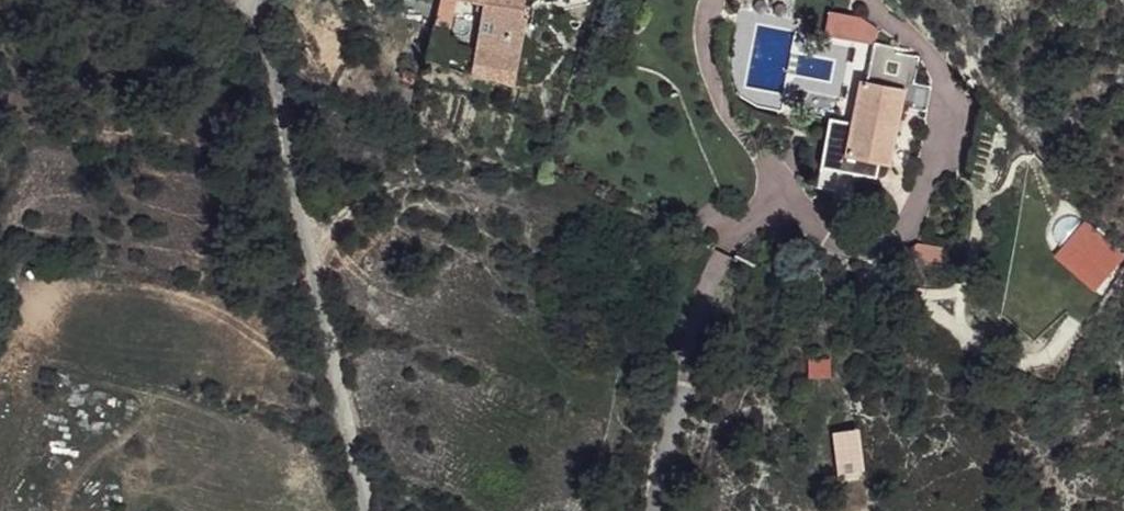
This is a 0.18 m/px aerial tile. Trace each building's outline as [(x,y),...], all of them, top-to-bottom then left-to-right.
[(450,10),(464,12),(487,16),(478,74),(525,81),(532,22),(529,21),(532,0),(452,0),(450,10)] [(831,9),(823,31),(870,46),(877,25),(831,9)] [(464,12),(450,10),(446,36),(461,38),(464,12)] [(911,54),(885,52),(882,74),(880,90),(874,89),(867,132),(862,131),(844,129),(837,178),(877,186),(895,189),(897,172),(906,174),(917,118),(939,122),(946,90),(932,64),(909,61),(911,54)] [(768,96),(770,71),(747,61),(754,95),(768,96)] [(869,72),(862,131),(867,132),(874,89),(880,90),(882,74),(869,72)] [(877,186),(837,178),(835,199),(852,201),(850,214),(871,217),(877,186)] [(1086,221),(1070,240),(1111,276),(1123,261),(1123,255),(1086,221)] [(831,360),(805,360),(805,381),(831,381),(831,360)] [(859,429),(832,433),(838,476),(864,473),(859,429)]
